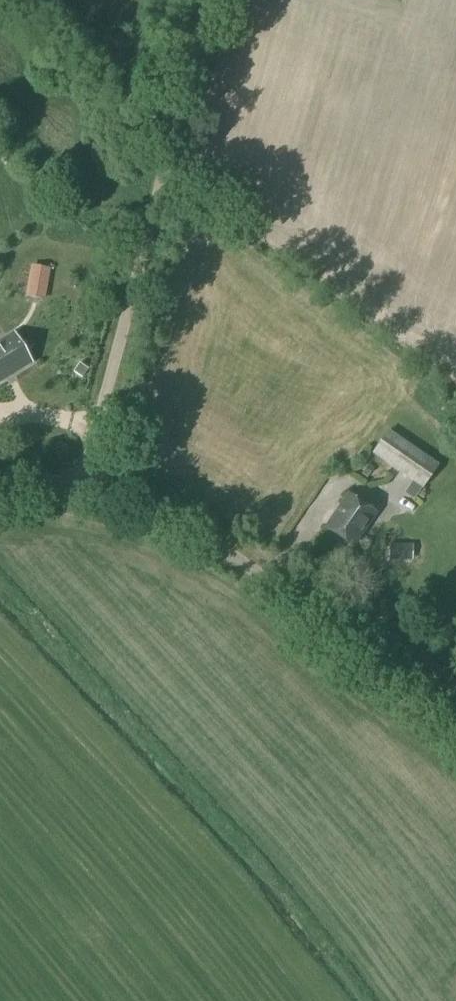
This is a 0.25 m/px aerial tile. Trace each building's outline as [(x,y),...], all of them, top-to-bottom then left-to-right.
[(27,296),(44,299),(49,269),(33,266),(27,296)] [(31,363),(14,334),(0,343),(0,382),(31,363)] [(89,370),(79,363),(73,372),(83,379),(89,370)] [(422,489),(439,465),(388,428),(371,452),(422,489)] [(326,528),(352,547),(375,514),(349,495),(326,528)] [(413,544),(390,543),(389,559),(412,560),(413,544)]
